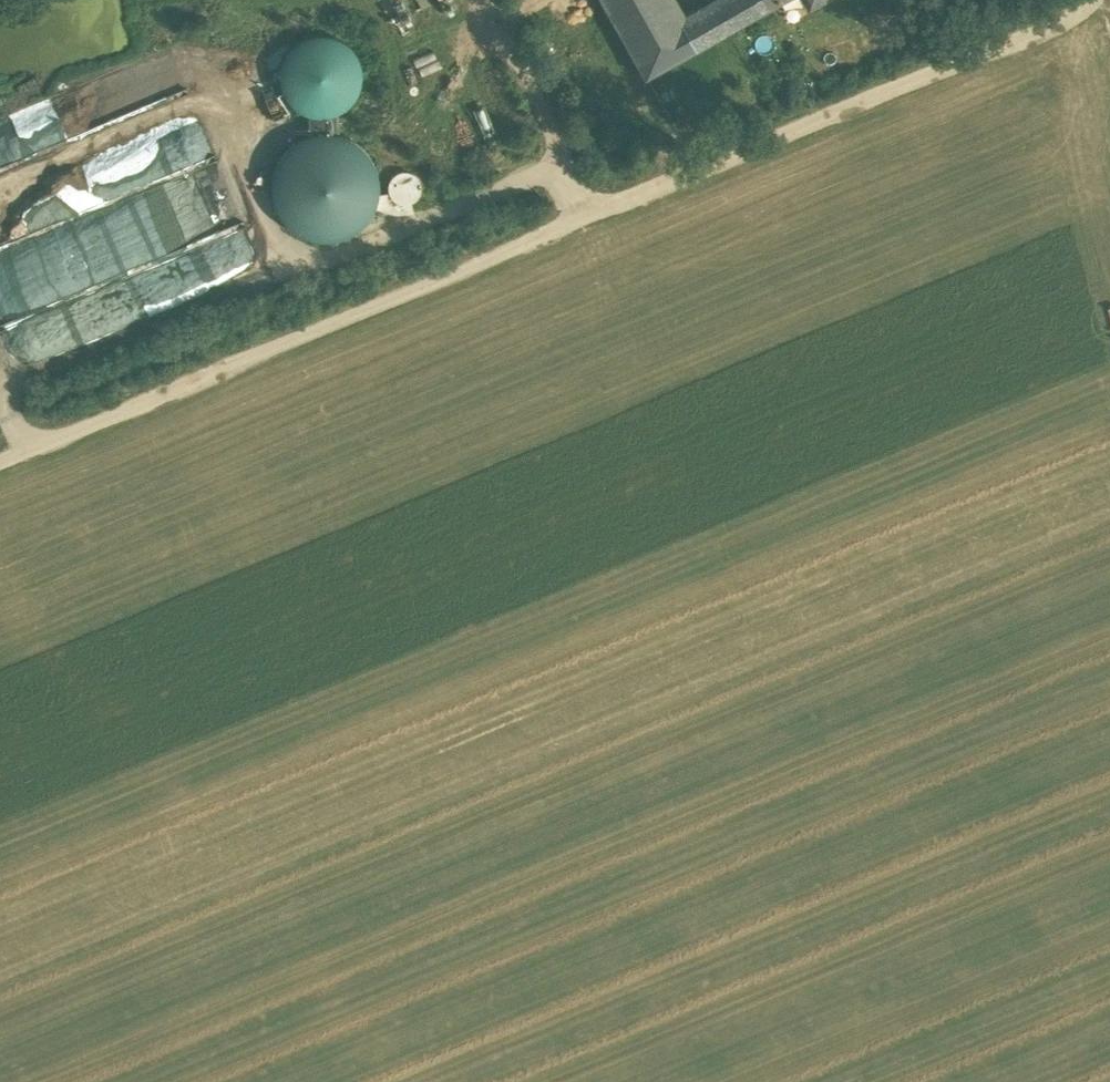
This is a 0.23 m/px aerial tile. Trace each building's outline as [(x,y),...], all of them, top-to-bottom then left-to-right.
[(428,0),(417,0),(422,9),(430,4),(428,0)] [(446,13),(457,7),(454,0),(439,0),(446,13)] [(646,78),(696,50),(682,24),(668,0),(602,0),(646,78)] [(682,24),(696,50),(782,1),(782,0),(725,0),(682,24)] [(808,8),(823,0),(804,0),(808,8)] [(359,92),(362,76),(359,61),(350,47),(336,39),(320,36),(305,39),(291,48),(283,62),(280,77),(283,93),(292,106),(306,115),(321,118),(337,115),(350,106),(359,92)] [(0,120),(0,332),(17,373),(262,268),(169,48),(0,120)] [(321,118),(320,118),(310,117),(311,136),(325,134),(338,136),(337,115),(327,118),(321,118)] [(376,209),(379,188),(375,167),(363,150),(345,139),(325,135),(304,139),(287,151),(275,169),(271,189),(276,210),(288,227),(305,239),(326,242),(347,238),(364,226),(376,209)] [(420,195),(421,189),(420,183),(416,177),(411,174),(404,173),(398,174),(393,178),(389,183),(388,189),(390,196),(393,201),(399,204),(405,206),(411,204),(416,201),(420,195)]
